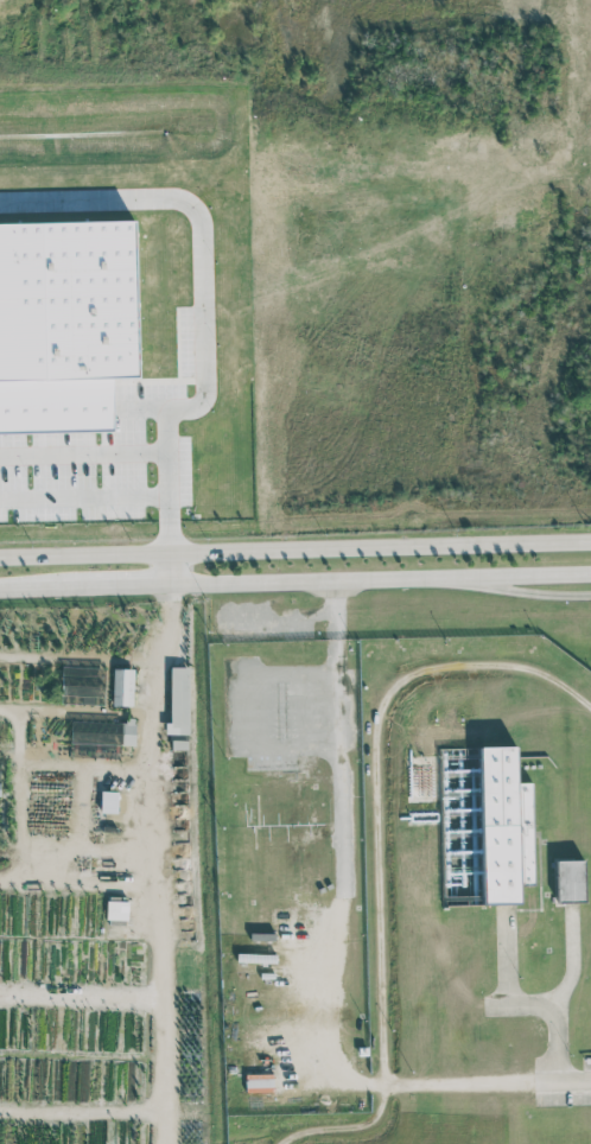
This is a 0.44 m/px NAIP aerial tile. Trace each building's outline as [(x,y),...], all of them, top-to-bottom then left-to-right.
[(169,723),(165,723),(165,733),(187,734),(189,667),(170,666),(169,723)] [(112,705),(133,706),(134,668),(113,668),(112,705)] [(72,720),(71,756),(118,757),(118,745),(135,745),(135,721),(72,720)] [(479,747),(483,905),(520,904),(520,885),(534,885),(532,781),(517,782),(516,746),(479,747)] [(117,812),(117,791),(101,791),(101,812),(117,812)] [(585,902),(584,859),(557,859),(557,902),(585,902)] [(128,919),(128,901),(107,900),(106,919),(128,919)]
